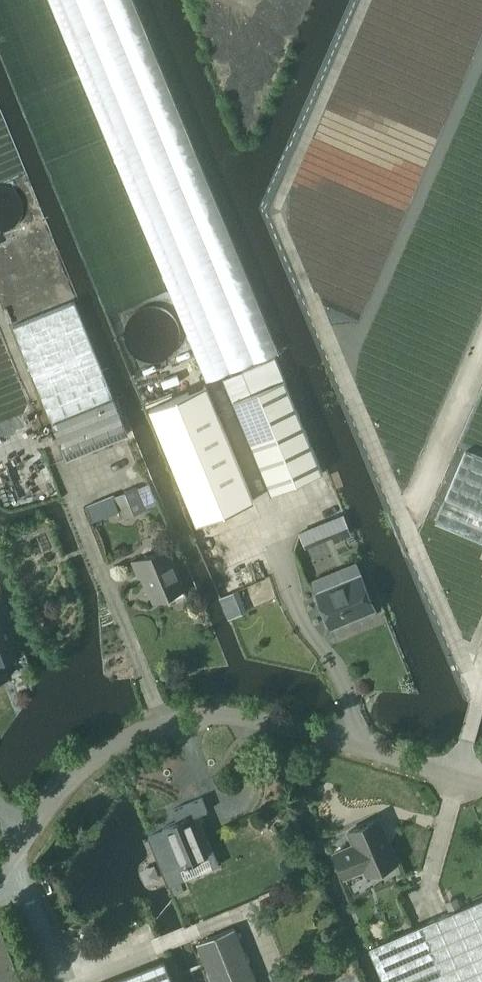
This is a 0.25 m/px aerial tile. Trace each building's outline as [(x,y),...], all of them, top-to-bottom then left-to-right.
[(24,204),(23,197),(19,190),(16,187),(12,185),(5,183),(2,183),(0,184),(0,225),(3,226),(7,225),(12,224),(17,220),(22,214),(24,210),(24,206),(24,204)] [(13,325),(66,456),(126,432),(73,301),(13,325)] [(322,472),(285,380),(234,400),(272,492),(322,472)] [(205,384),(149,407),(197,523),(253,500),(205,384)] [(448,489),(435,522),(481,542),(481,459),(464,451),(448,489)] [(120,511),(123,518),(145,509),(144,508),(136,486),(136,485),(114,494),(120,511)] [(342,515),(324,522),(329,535),(340,531),(342,535),(349,532),(342,515)] [(133,562),(138,575),(143,574),(153,599),(182,588),(166,548),(133,562)] [(317,594),(329,626),(348,618),(346,615),(371,605),(359,576),(317,594)] [(234,591),(220,597),(229,619),(243,613),(234,591)] [(10,674),(4,658),(20,652),(0,597),(0,678),(10,674)] [(149,836),(148,836),(148,838),(149,837),(163,870),(179,864),(179,865),(185,863),(186,866),(189,864),(188,862),(207,854),(202,842),(191,813),(196,810),(197,814),(198,814),(207,810),(202,797),(172,810),(176,821),(164,826),(165,830),(149,836)] [(347,848),(334,854),(344,876),(364,868),(367,874),(397,861),(378,818),(348,831),(355,847),(348,850),(347,848)] [(384,981),(481,981),(481,898),(369,947),(384,981)] [(456,900),(446,904),(450,911),(459,907),(456,900)] [(212,981),(255,981),(233,928),(196,942),(212,981)] [(164,960),(108,981),(172,981),(164,960)] [(323,962),(312,966),(318,980),(329,976),(323,962)]
